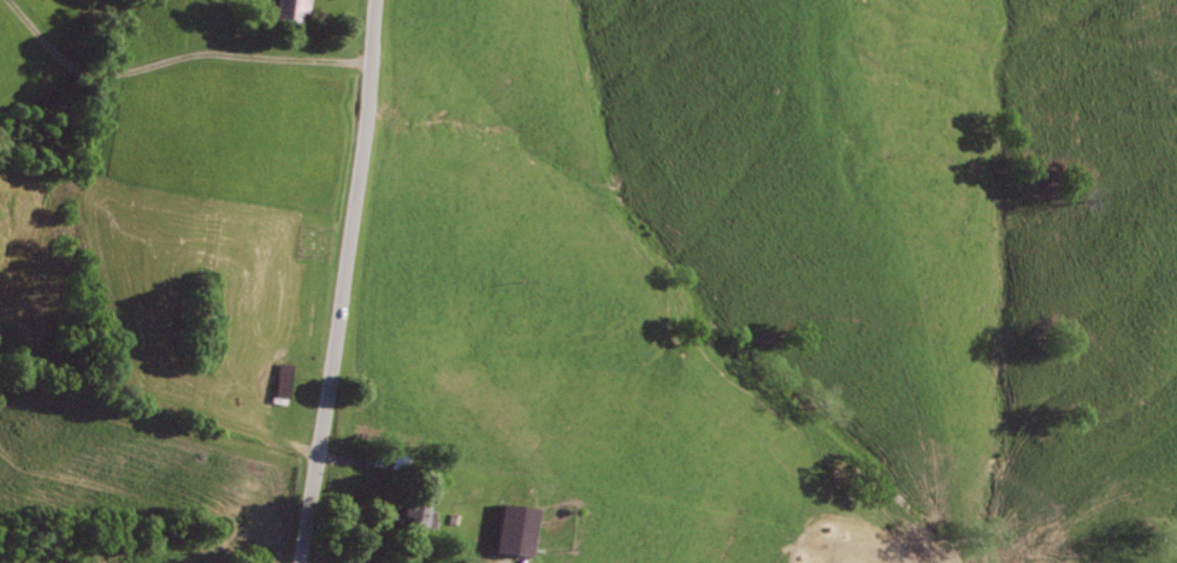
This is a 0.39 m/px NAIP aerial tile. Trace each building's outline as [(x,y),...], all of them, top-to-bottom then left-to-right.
[(274,18),(298,22),(300,13),(307,14),(309,0),(277,0),(274,18)] [(292,365),(288,403),(273,402),(278,363),(292,365)] [(408,470),(390,468),(392,454),(410,456),(408,470)] [(428,499),(400,497),(397,523),(433,527),(433,517),(426,517),(428,499)] [(499,502),(493,550),(528,553),(534,506),(499,502)]
